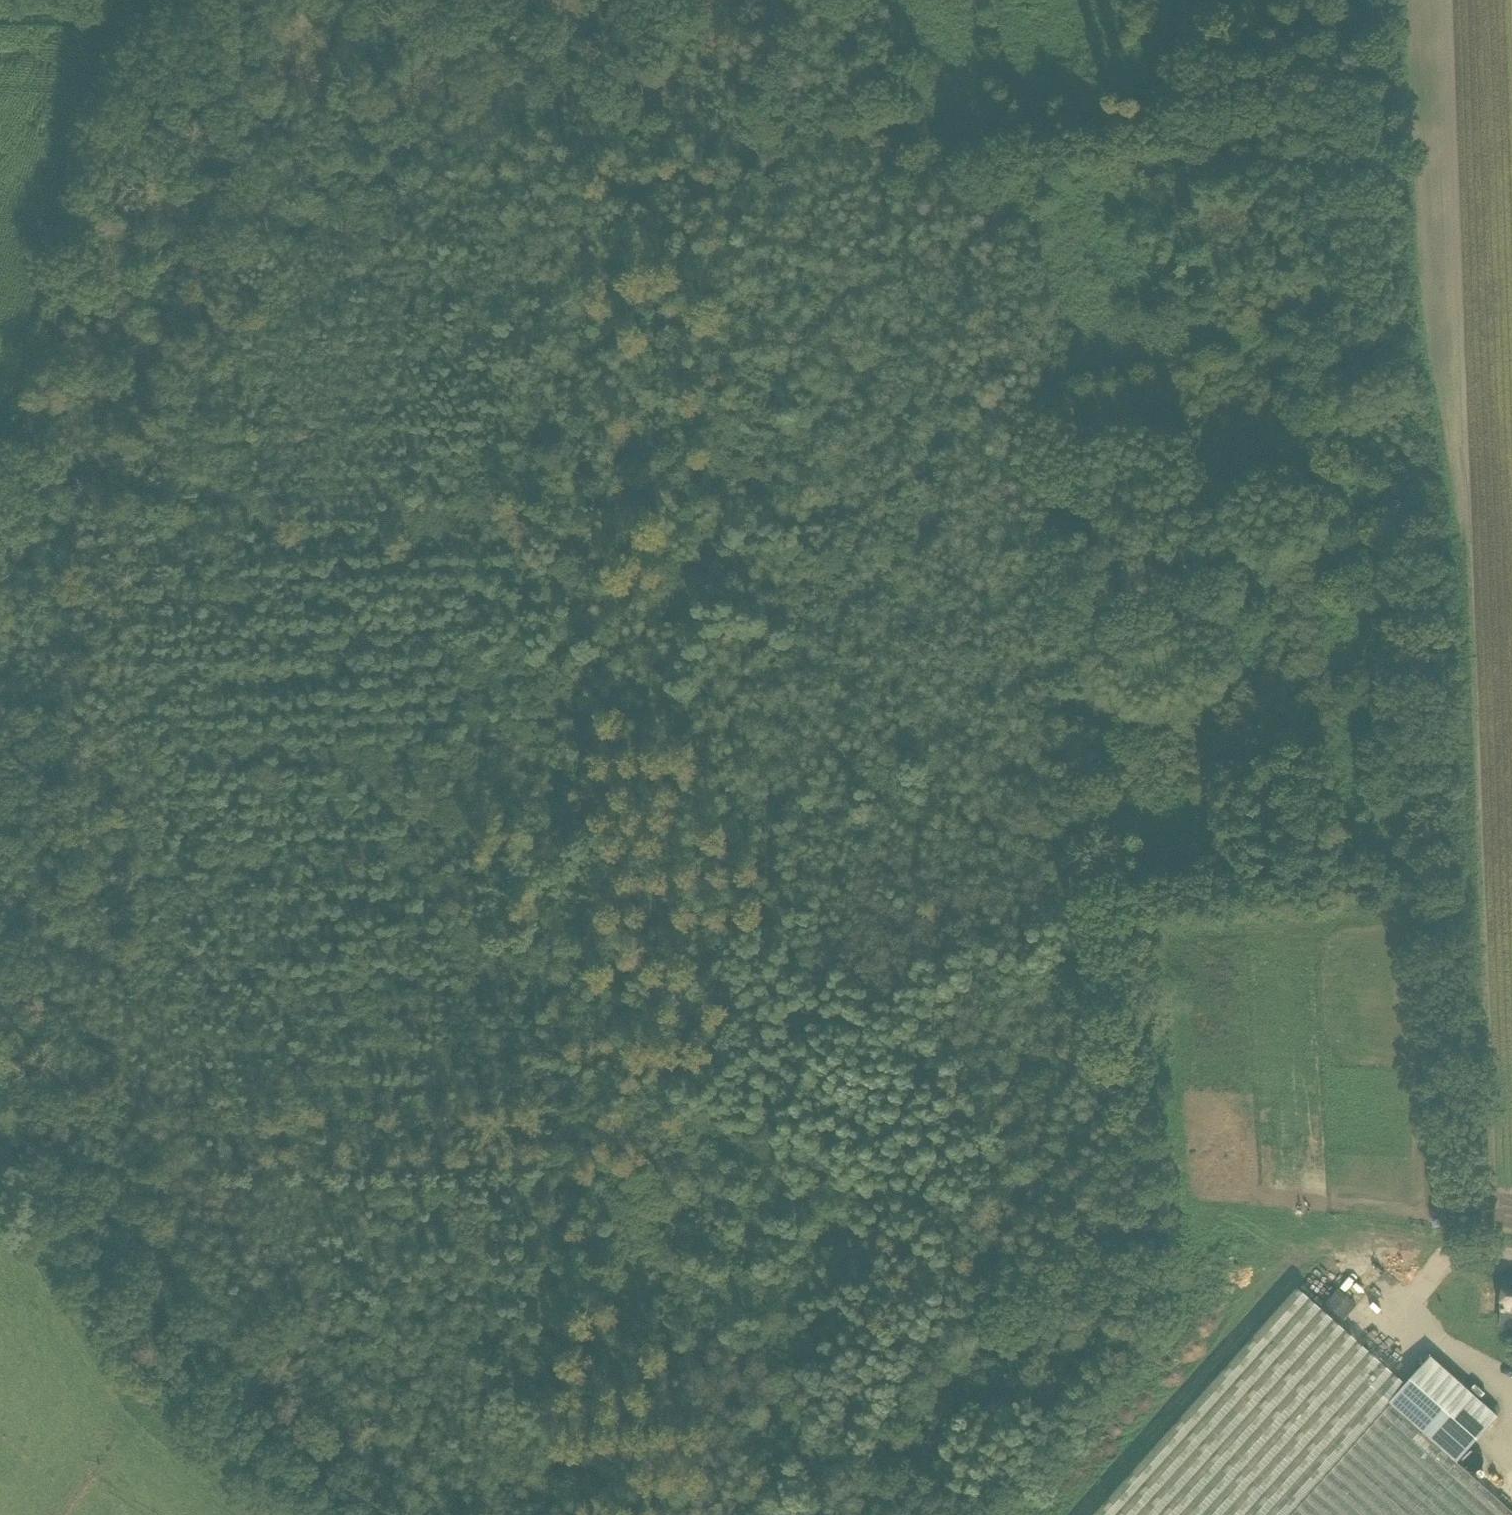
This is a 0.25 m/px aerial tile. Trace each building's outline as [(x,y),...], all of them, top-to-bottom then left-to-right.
[(1493,1284),(1488,1315),(1493,1316),(1492,1325),(1511,1328),(1511,1325),(1511,1288),(1493,1284)] [(1390,1403),(1406,1385),(1298,1288),(1095,1514),(1290,1514),(1390,1403)] [(1329,1302),(1349,1316),(1358,1301),(1339,1288),(1329,1302)] [(1406,1385),(1390,1403),(1458,1463),(1499,1417),(1431,1357),(1406,1385)] [(1458,1463),(1390,1403),(1290,1514),(1511,1514),(1511,1511),(1495,1496),(1458,1463)]
